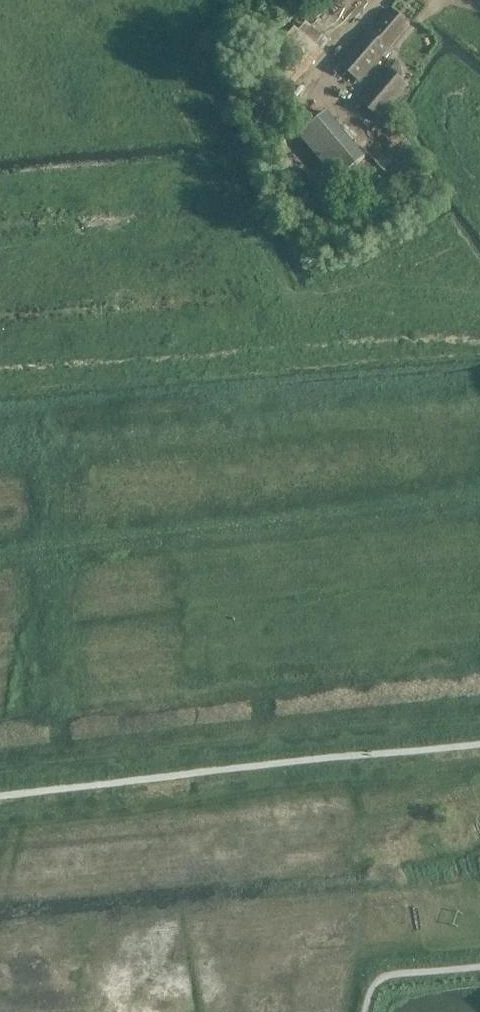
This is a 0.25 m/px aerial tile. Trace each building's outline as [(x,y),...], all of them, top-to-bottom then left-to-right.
[(358,81),(407,24),(389,8),(339,64),(358,81)] [(295,84),(324,52),(295,27),(267,59),(295,84)] [(406,85),(387,69),(359,102),(378,118),(406,85)] [(337,181),(364,158),(326,112),(298,135),(337,181)]
